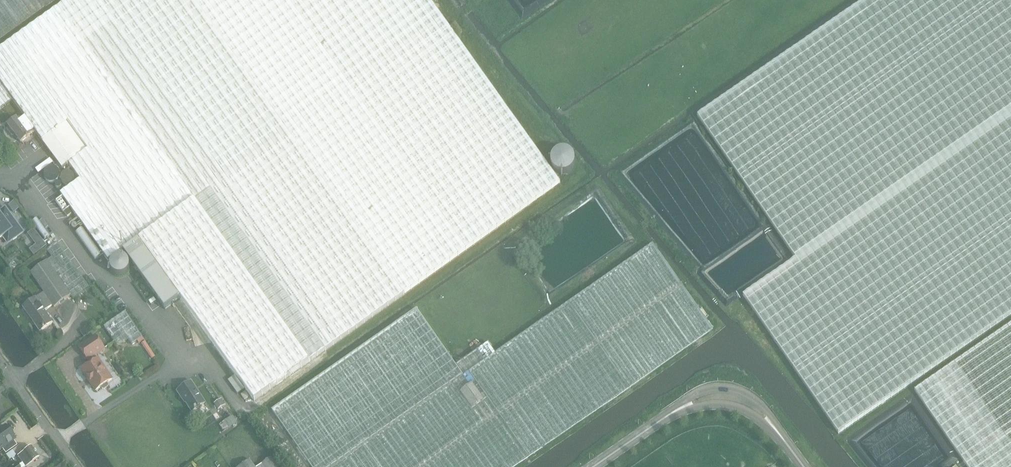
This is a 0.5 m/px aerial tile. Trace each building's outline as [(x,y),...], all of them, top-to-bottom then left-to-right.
[(123,251),(445,21),(430,0),(71,0),(2,50),(0,51),(0,109),(12,101),(24,116),(35,132),(57,161),(62,169),(63,169),(66,172),(69,169),(71,168),(80,181),(61,195),(108,261),(123,251)] [(57,0),(0,0),(0,41),(57,0)] [(697,117),(796,259),(743,295),(838,434),(1010,315),(1010,0),(867,0),(697,117)] [(445,21),(123,251),(165,310),(181,298),(254,401),(560,183),(445,21)] [(35,132),(24,116),(19,120),(17,119),(8,126),(9,127),(7,128),(7,130),(11,136),(14,136),(15,135),(21,143),(30,137),(29,136),(35,132)] [(60,197),(55,201),(64,212),(68,209),(60,197)] [(14,202),(8,206),(14,213),(19,209),(14,202)] [(6,235),(11,241),(23,233),(5,209),(0,213),(0,239),(6,235)] [(32,223),(44,240),(50,236),(37,219),(32,223)] [(33,229),(27,233),(35,245),(29,250),(34,256),(40,251),(46,246),(33,229)] [(94,258),(100,254),(83,230),(78,235),(94,258)] [(73,299),(89,288),(58,243),(47,251),(52,258),(30,273),(44,292),(23,307),(40,332),(53,323),(45,311),(53,305),(54,307),(71,296),(73,299)] [(713,330),(653,244),(504,347),(496,353),(489,343),(456,366),(417,310),(272,411),(311,466),(515,466),(713,330)] [(137,342),(139,344),(144,341),(142,338),(143,338),(125,312),(104,327),(115,343),(125,335),(132,345),(137,342)] [(914,391),(967,466),(1010,466),(1010,324),(914,391)] [(89,326),(80,332),(84,336),(92,331),(89,326)] [(102,390),(104,390),(108,388),(108,386),(107,384),(112,380),(98,360),(97,360),(95,356),(104,349),(96,337),(79,348),(88,360),(89,360),(92,364),(82,370),(88,378),(88,377),(91,382),(90,383),(96,391),(101,388),(102,390)] [(145,342),(142,345),(152,360),(156,358),(145,342)] [(191,382),(177,391),(185,403),(186,403),(192,412),(205,403),(191,382)] [(226,405),(222,399),(214,404),(218,410),(226,405)] [(219,425),(223,431),(237,422),(233,416),(219,425)] [(15,440),(5,426),(0,430),(0,450),(15,440)] [(9,466),(25,466),(39,457),(31,447),(24,452),(23,450),(20,452),(21,454),(18,456),(23,463),(17,466),(14,463),(9,466)] [(271,458),(258,466),(277,466),(271,458)]
